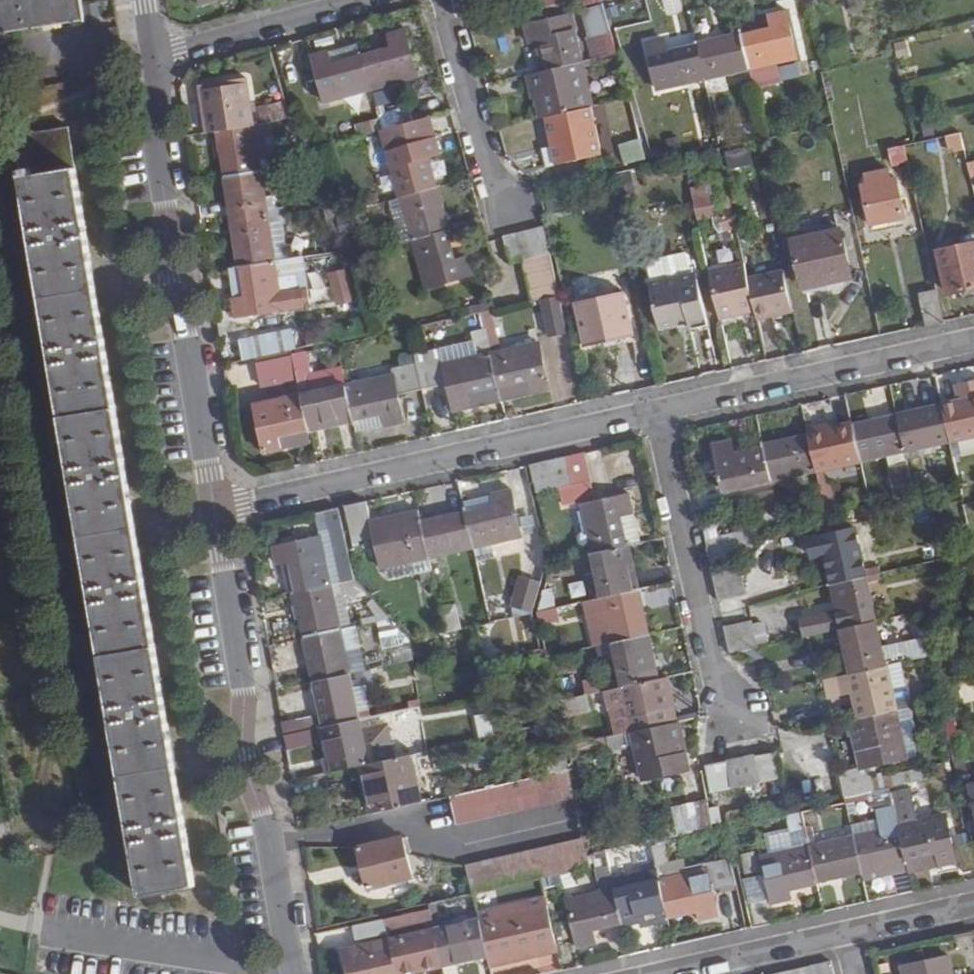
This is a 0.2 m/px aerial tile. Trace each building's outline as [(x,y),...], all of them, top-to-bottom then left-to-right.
[(84,22),(81,0),(0,0),(0,34),(84,22)] [(664,40),(645,45),(656,91),(704,80),(707,89),(726,85),(724,76),(748,70),(753,90),(780,84),(775,64),(796,59),(785,12),(767,16),(771,30),(667,53),(664,40)] [(562,146),(551,148),(555,166),(602,155),(570,16),(524,26),(528,45),(535,44),(541,72),(526,76),(532,99),(541,98),(546,118),(555,116),(562,146)] [(589,44),(594,59),(614,53),(607,28),(589,33),(592,44),(589,44)] [(333,64),(330,52),(309,58),(322,104),(416,78),(404,31),(385,36),(389,50),(361,57),(333,64)] [(358,45),(330,52),(333,64),(361,57),(358,45)] [(248,82),(196,90),(202,134),(216,132),(255,126),(248,82)] [(541,98),(532,99),(536,120),(544,118),(546,118),(541,98)] [(369,100),(348,106),(351,116),(372,110),(369,100)] [(256,108),(260,125),(288,118),(284,101),(256,108)] [(407,108),(378,116),(426,289),(472,275),(467,258),(454,261),(446,231),(448,230),(436,189),(435,189),(426,159),(439,155),(428,118),(411,123),(407,108)] [(619,145),(625,164),(644,159),(631,114),(618,117),(625,144),(619,145)] [(544,118),(551,148),(562,146),(555,116),(546,118),(544,118)] [(255,126),(216,132),(223,178),(262,172),(255,126)] [(960,133),(946,136),(950,153),(964,150),(960,133)] [(890,166),(907,162),(902,146),(886,150),(890,166)] [(74,169),(19,178),(140,897),(194,888),(186,842),(166,723),(147,608),(125,474),(105,355),(87,245),(74,169)] [(276,262),(262,172),(223,178),(230,225),(232,235),(237,268),(276,262)] [(862,186),(870,225),(904,218),(895,179),(884,181),(882,172),(865,176),(867,185),(862,186)] [(688,193),(695,216),(710,212),(703,188),(688,193)] [(232,235),(230,225),(224,226),(225,237),(232,235)] [(542,299),(559,296),(543,227),(503,239),(510,264),(523,261),(531,302),(542,299)] [(839,232),(792,242),(803,289),(850,278),(839,232)] [(937,252),(946,295),(973,289),(973,244),(937,252)] [(242,298),(231,300),(233,319),(239,362),(307,347),(298,290),(279,293),(277,276),(276,262),(237,268),(242,298)] [(791,309),(782,267),(745,275),(743,266),(708,274),(719,322),(738,318),(754,314),(755,318),(791,309)] [(344,267),(325,273),(334,307),(354,301),(344,267)] [(227,268),(231,300),(242,298),(237,268),(227,268)] [(695,275),(648,286),(659,331),(678,326),(677,322),(687,320),(688,327),(706,322),(695,275)] [(632,341),(647,338),(637,295),(623,299),(632,341)] [(567,335),(559,296),(542,299),(550,339),(567,335)] [(575,309),(584,352),(605,347),(617,345),(632,341),(623,299),(575,309)] [(575,309),(566,311),(575,353),(584,352),(575,309)] [(738,318),(719,322),(720,328),(739,324),(738,318)] [(386,319),(373,322),(376,335),(390,332),(386,319)] [(706,322),(688,327),(690,334),(708,330),(706,322)] [(335,416),(337,426),(354,422),(356,433),(402,423),(396,396),(448,385),(454,411),(548,390),(538,344),(501,352),(496,328),(471,334),(477,358),(444,365),(441,349),(415,355),(416,363),(391,369),(392,375),(315,393),(310,368),(295,372),(291,356),(246,366),(252,389),(296,378),(300,396),(253,406),(264,454),(311,443),(309,433),(306,423),(335,416)] [(617,345),(605,347),(606,353),(618,350),(617,345)] [(887,455),(905,451),(971,436),(973,447),(973,399),(923,411),(925,418),(898,424),(872,430),(871,422),(809,436),(810,443),(784,449),(782,442),(763,445),(763,447),(736,454),(734,446),(733,440),(712,445),(722,492),(816,471),(825,509),(836,506),(830,484),(827,484),(823,470),(887,455)] [(925,418),(923,411),(896,417),(898,424),(925,418)] [(337,426),(335,416),(306,423),(309,433),(337,426)] [(896,417),(871,422),(872,430),(898,424),(896,417)] [(809,436),(782,442),(784,449),(810,443),(809,436)] [(762,441),(734,446),(736,454),(763,447),(763,445),(762,441)] [(890,466),(898,464),(907,462),(905,451),(887,455),(890,466)] [(596,498),(586,453),(530,466),(537,492),(573,484),(577,502),(596,498)] [(907,462),(898,464),(904,498),(929,497),(924,476),(911,480),(907,462)] [(752,492),(759,514),(777,508),(769,486),(752,492)] [(862,490),(840,495),(842,505),(864,499),(862,490)] [(365,502),(344,507),(352,543),(374,539),(380,569),(386,568),(428,559),(431,570),(435,588),(447,585),(440,556),(523,537),(512,491),(491,495),(494,508),(465,514),(465,513),(420,522),(417,512),(370,522),(365,502)] [(462,501),(465,513),(465,514),(494,508),(491,495),(462,501)] [(584,682),(587,695),(588,695),(623,687),(633,732),(639,760),(644,781),(690,770),(679,721),(668,723),(665,707),(672,706),(666,677),(658,679),(652,680),(646,654),(653,652),(644,615),(639,616),(633,591),(627,566),(633,564),(629,545),(623,517),(633,515),(628,495),(582,505),(603,598),(608,623),(613,643),(618,664),(622,681),(606,677),(584,682)] [(337,509),(314,514),(319,532),(327,530),(339,584),(341,584),(345,603),(367,595),(353,581),(337,509)] [(639,543),(633,515),(623,517),(629,545),(639,543)] [(886,667),(901,663),(925,658),(921,639),(881,648),(866,584),(882,580),(879,566),(863,569),(854,530),(809,540),(813,559),(825,556),(831,584),(839,583),(846,613),(838,614),(846,650),(854,649),(859,673),(851,674),(861,718),(849,721),(859,767),(839,772),(845,798),(951,774),(949,764),(928,769),(928,767),(873,779),(870,766),(906,758),(891,690),(886,667)] [(361,765),(368,763),(359,719),(349,674),(339,630),(330,586),(319,539),(273,549),(276,567),(291,564),(297,593),(295,594),(320,716),(313,718),(313,715),(281,722),(286,750),(315,744),(312,730),(322,728),(326,746),(334,744),(340,770),(361,765)] [(706,546),(711,569),(737,563),(747,554),(745,540),(734,542),(734,540),(706,546)] [(953,546),(955,556),(973,552),(973,546),(973,541),(953,546)] [(428,559),(386,568),(389,580),(431,570),(428,559)] [(639,589),(633,564),(627,566),(633,591),(639,589)] [(740,569),(713,575),(718,600),(745,593),(740,569)] [(589,600),(594,600),(590,580),(559,587),(564,606),(589,600)] [(539,587),(520,582),(513,604),(533,610),(539,587)] [(839,583),(831,584),(838,614),(846,613),(839,583)] [(339,584),(330,586),(339,630),(351,628),(345,603),(341,584),(339,584)] [(537,612),(540,625),(559,621),(556,608),(555,609),(551,589),(544,591),(537,612)] [(639,589),(633,591),(639,616),(644,615),(639,589)] [(496,595),(483,598),(488,621),(501,618),(496,595)] [(608,623),(603,598),(594,600),(589,600),(595,626),(608,623)] [(455,606),(440,610),(445,633),(461,629),(455,606)] [(752,621),(725,627),(730,654),(758,648),(752,621)] [(400,627),(376,632),(381,650),(404,645),(400,627)] [(601,668),(618,664),(613,643),(597,647),(601,668)] [(846,650),(851,674),(859,673),(854,649),(846,650)] [(658,679),(653,652),(646,654),(652,680),(658,679)] [(906,687),(901,663),(886,667),(891,690),(906,687)] [(358,672),(359,680),(387,674),(385,666),(358,672)] [(349,674),(359,719),(368,718),(359,680),(358,672),(349,674)] [(588,695),(587,695),(558,701),(562,717),(591,710),(588,695)] [(419,707),(385,715),(389,735),(423,729),(419,707)] [(639,760),(633,732),(624,733),(628,749),(631,761),(639,760)] [(628,749),(624,733),(608,737),(610,749),(611,752),(628,749)] [(571,758),(610,749),(608,737),(569,746),(571,758)] [(331,772),(340,770),(334,744),(326,746),(331,772)] [(775,752),(706,766),(711,791),(781,777),(775,752)] [(371,814),(421,803),(411,754),(368,763),(361,765),(371,814)] [(548,775),(568,770),(565,757),(544,761),(548,775)] [(964,762),(954,764),(957,778),(968,776),(964,762)] [(458,822),(574,797),(568,770),(548,775),(452,796),(458,822)] [(801,813),(788,816),(793,841),(800,840),(802,849),(764,857),(774,904),(791,900),(789,890),(817,884),(816,882),(881,868),(882,871),(907,865),(909,873),(938,867),(956,863),(945,816),(918,822),(910,789),(871,797),(879,831),(808,847),(801,813)] [(693,807),(699,830),(713,827),(708,803),(693,807)] [(401,837),(358,849),(369,890),(412,879),(405,854),(401,837)] [(467,867),(473,893),(590,867),(584,841),(467,867)] [(696,908),(697,914),(698,921),(718,916),(713,891),(736,886),(730,859),(705,864),(705,863),(686,867),(684,858),(670,861),(666,843),(652,846),(659,880),(568,901),(578,947),(596,943),(593,931),(622,924),(623,927),(641,923),(642,926),(669,920),(667,914),(696,908)] [(972,843),(958,846),(964,873),(973,870),(973,854),(972,843)] [(744,875),(758,870),(753,851),(738,855),(744,875)] [(627,852),(607,856),(608,862),(597,864),(600,879),(612,876),(611,870),(630,866),(627,852)] [(398,973),(407,973),(487,956),(489,966),(559,951),(546,898),(478,913),(479,920),(342,951),(348,973),(397,973),(398,973)] [(669,920),(697,914),(696,908),(667,914),(669,920)] [(430,910),(354,927),(357,942),(389,935),(389,931),(432,920),(430,910)] [(948,957),(903,967),(904,973),(952,973),(948,957)] [(777,973),(833,973),(830,962),(777,973)]
